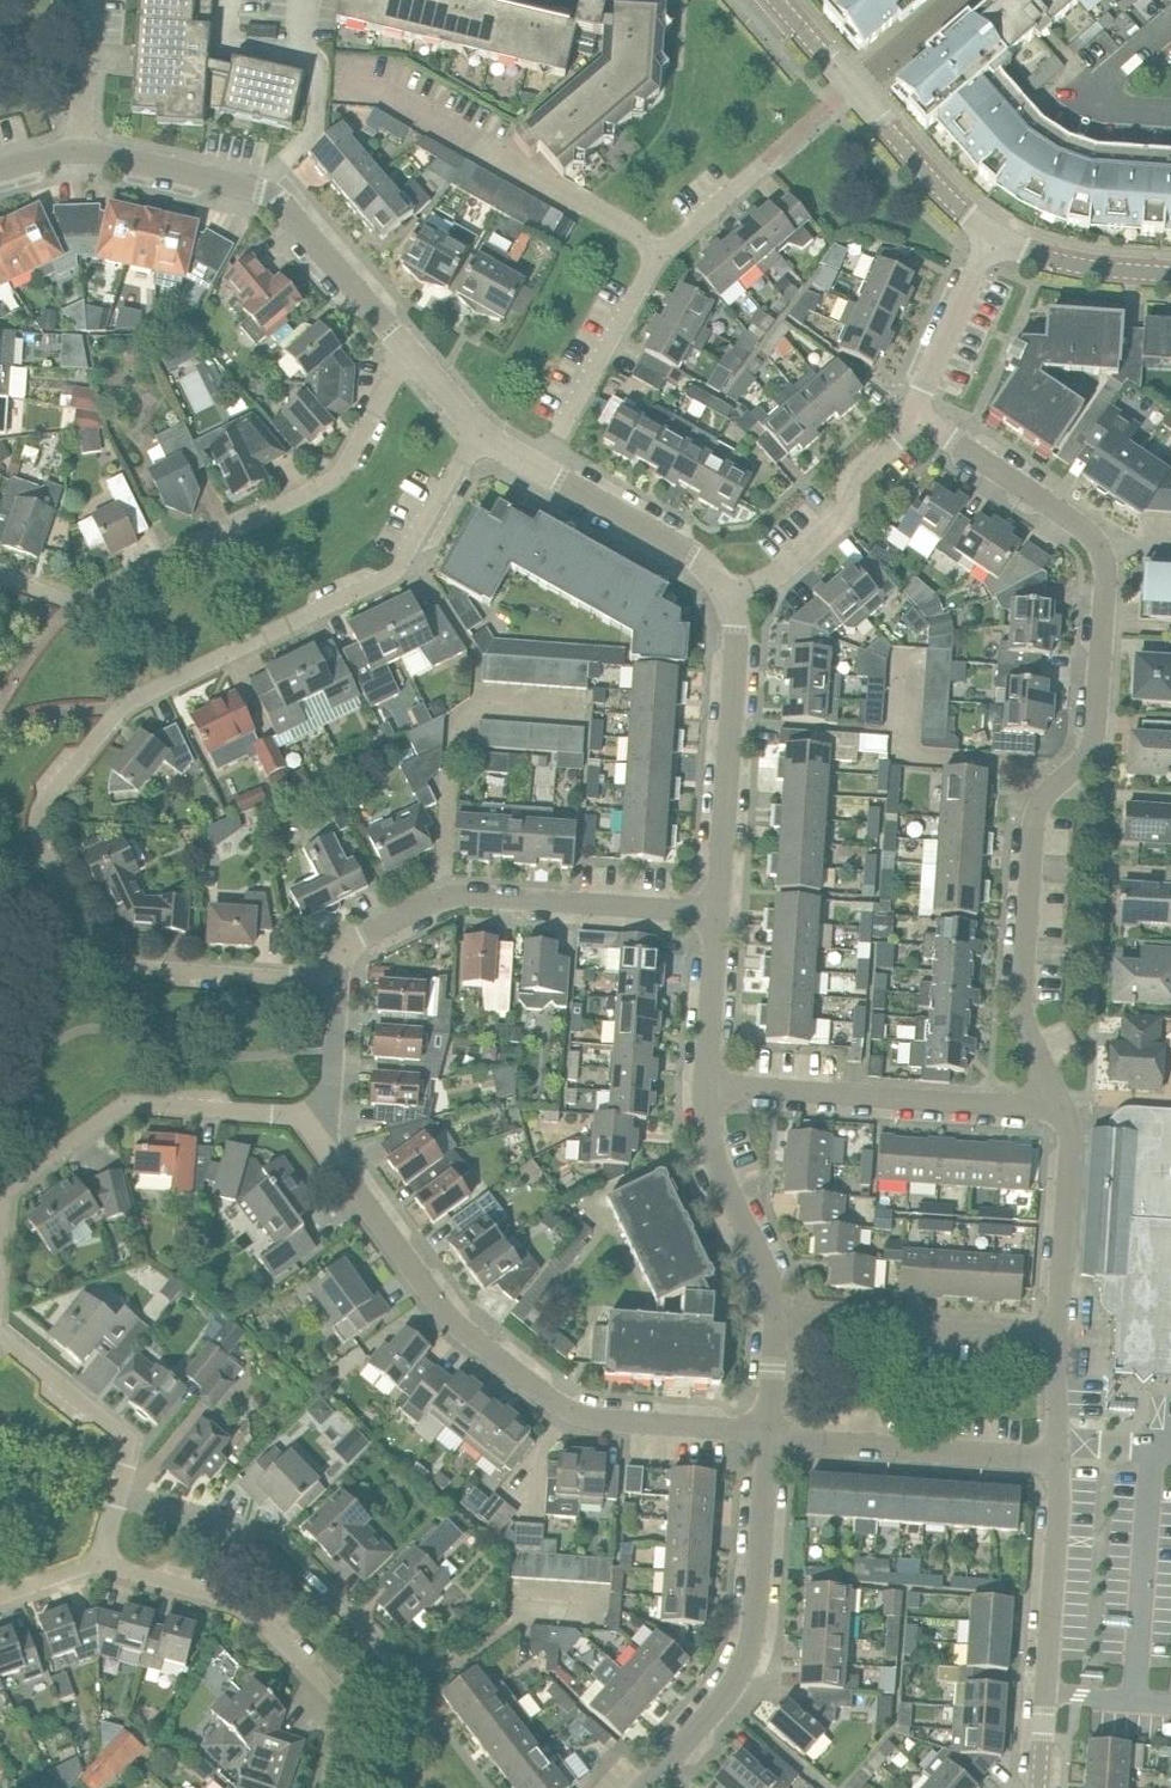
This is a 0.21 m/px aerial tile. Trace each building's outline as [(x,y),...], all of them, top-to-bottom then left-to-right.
[(133,112),(158,114),(158,122),(204,126),(205,108),(222,110),(222,112),(292,129),(304,75),(234,59),(233,60),(209,54),(213,0),(140,0),(133,112)] [(337,21),(349,25),(359,19),(364,28),(387,34),(396,28),(402,37),(425,42),(434,37),(440,46),(462,51),(472,46),(477,55),(500,60),(509,55),(515,64),(538,69),(546,64),(553,73),(565,76),(571,51),(592,56),(597,34),(599,35),(600,34),(612,35),(610,69),(599,78),(595,73),(579,87),(583,92),(538,130),(534,125),(527,131),(526,130),(515,139),(530,157),(540,149),(563,176),(573,167),(574,157),(585,157),(603,142),(603,131),(614,132),(659,94),(665,7),(614,3),(614,8),(606,8),(606,6),(582,0),(577,20),(568,18),(567,24),(510,10),(511,4),(494,0),(493,0),(491,6),(467,0),(342,0),(337,21)] [(835,1),(823,12),(842,33),(847,29),(863,48),(872,40),(903,78),(896,84),(912,103),(907,108),(926,130),(938,120),(947,130),(962,148),(982,169),(1000,187),(1021,201),(1042,213),(1063,221),(1093,229),(1116,230),(1146,232),(1170,234),(1170,156),(1136,153),(1101,151),(1084,145),(1067,139),(1050,128),(1041,120),(1032,110),(1016,91),(1002,75),(1001,73),(1010,65),(1019,57),(1015,53),(1036,34),(1047,24),(1051,21),(1053,24),(1080,0),(833,0),(835,1)] [(1134,0),(1122,0),(1118,4),(1125,11),(1135,1),(1134,0)] [(1107,13),(1097,22),(1103,30),(1114,20),(1107,13)] [(277,26),(247,24),(246,37),(276,39),(277,26)] [(1078,38),(1067,48),(1074,55),(1085,46),(1078,38)] [(1064,67),(1054,56),(1025,81),(1035,92),(1064,67)] [(391,134),(398,121),(387,115),(380,128),(391,134)] [(398,121),(391,134),(402,140),(409,128),(398,121)] [(332,185),(365,156),(349,137),(352,134),(343,123),(309,153),(318,163),(315,166),(324,175),(326,173),(334,182),(331,184),(332,185)] [(414,145),(438,158),(444,147),(424,136),(414,145)] [(438,158),(459,171),(466,159),(444,147),(438,158)] [(365,156),(332,185),(340,194),(342,191),(350,200),(347,203),(348,203),(381,174),(365,156)] [(478,166),(466,159),(459,171),(451,184),(464,191),(478,166)] [(490,173),(478,166),(464,191),(476,198),(490,173)] [(476,198),(488,205),(502,180),(490,173),(476,198)] [(396,192),(381,174),(348,203),(356,212),(358,210),(366,219),(363,221),(364,222),(397,193),(396,192)] [(412,179),(396,192),(397,193),(364,222),(371,231),(374,228),(383,239),(412,213),(414,215),(430,200),(412,179)] [(488,205),(500,212),(515,187),(502,180),(488,205)] [(527,194),(515,187),(500,212),(513,219),(527,194)] [(539,201),(527,194),(513,219),(525,226),(539,201)] [(755,210),(747,217),(778,252),(788,243),(803,248),(813,240),(801,227),(802,226),(811,219),(790,195),(779,205),(774,209),(770,205),(759,214),(755,210)] [(551,208),(539,201),(525,226),(537,233),(551,208)] [(99,206),(84,206),(85,238),(79,238),(80,255),(99,258),(128,264),(139,212),(111,205),(108,217),(99,215),(99,206)] [(85,238),(84,206),(71,207),(71,239),(79,238),(85,238)] [(77,255),(80,255),(79,238),(71,239),(71,207),(56,207),(56,219),(44,219),(38,208),(12,220),(35,269),(51,262),(58,276),(78,267),(77,255)] [(551,208),(537,233),(549,240),(563,215),(551,208)] [(156,271),(167,218),(139,212),(128,264),(156,271)] [(778,253),(778,252),(747,217),(739,224),(743,228),(732,237),(760,269),(765,274),(783,258),(778,253)] [(167,218),(156,271),(184,277),(196,224),(167,218)] [(0,226),(0,262),(9,281),(35,269),(12,220),(0,226)] [(446,237),(421,282),(445,288),(446,286),(448,287),(460,267),(470,251),(478,236),(454,223),(446,237)] [(403,265),(421,282),(446,237),(422,224),(401,261),(404,263),(403,265)] [(193,260),(204,266),(220,238),(207,231),(195,254),(193,260)] [(719,242),(710,249),(741,285),(752,276),(751,270),(756,265),(760,269),(732,237),(722,246),(719,242)] [(232,245),(220,238),(204,266),(217,273),(232,245)] [(469,271),(457,292),(459,294),(458,296),(476,313),(502,269),(508,257),(509,255),(508,254),(486,241),(478,256),(469,271)] [(833,242),(832,244),(819,262),(838,270),(847,249),(833,242)] [(871,267),(865,281),(869,283),(909,300),(913,290),(908,288),(913,275),(907,272),(912,259),(894,251),(879,248),(871,267)] [(711,288),(714,292),(719,298),(725,293),(730,295),(741,285),(710,249),(702,256),(706,260),(695,270),(698,273),(711,288)] [(273,333),(281,343),(305,323),(304,323),(291,334),(283,324),(287,321),(283,318),(302,302),(280,277),(274,281),(253,256),(225,279),(247,305),(244,308),(251,316),(241,324),(239,325),(241,328),(241,327),(255,343),(254,343),(256,346),(258,344),(258,343),(267,335),(268,337),(273,333)] [(9,281),(0,262),(0,286),(9,281)] [(525,282),(502,269),(476,313),(500,320),(501,318),(504,319),(525,282)] [(829,278),(821,272),(812,284),(820,289),(829,278)] [(669,295),(664,305),(705,328),(712,315),(709,311),(713,304),(707,300),(714,292),(711,288),(698,273),(685,288),(681,286),(675,298),(669,295)] [(865,281),(858,295),(863,297),(863,298),(859,305),(893,320),(899,308),(904,311),(909,300),(869,283),(865,281)] [(791,284),(782,295),(790,301),(799,290),(791,284)] [(807,290),(798,303),(805,309),(808,310),(813,312),(820,296),(807,290)] [(781,313),(790,301),(782,295),(773,307),(781,313)] [(888,332),(893,320),(859,305),(859,306),(849,302),(840,323),(889,345),(893,335),(888,332)] [(87,330),(85,303),(67,315),(77,331),(87,330)] [(805,309),(798,303),(789,314),(797,320),(802,324),(808,310),(805,309)] [(705,328),(664,305),(664,306),(669,309),(663,320),(658,317),(653,327),(693,349),(700,336),(698,332),(701,326),(705,328)] [(41,329),(56,330),(57,311),(42,310),(41,329)] [(1118,375),(1121,328),(1121,325),(1107,324),(1108,317),(1063,314),(1062,321),(1048,320),(1047,341),(1022,340),(1019,347),(1013,345),(1006,360),(1012,363),(1009,370),(1017,375),(995,406),(1007,414),(1003,420),(1040,445),(1045,439),(1057,448),(1071,429),(1084,406),(1039,376),(1042,370),(1118,375)] [(753,325),(749,331),(750,332),(760,340),(766,332),(775,321),(769,316),(759,329),(753,325)] [(784,320),(776,331),(783,337),(792,326),(784,320)] [(1145,320),(1144,329),(1121,328),(1118,375),(1131,383),(1132,359),(1170,362),(1170,322),(1145,320)] [(312,332),(305,323),(281,343),(279,345),(307,377),(307,383),(352,386),(354,367),(352,367),(338,350),(341,348),(321,325),(312,332)] [(884,355),(889,345),(840,323),(840,324),(846,327),(839,341),(843,343),(839,350),(873,365),(879,353),(884,355)] [(693,350),(693,349),(653,327),(648,336),(653,339),(646,352),(674,367),(673,367),(677,369),(689,348),(693,350)] [(13,367),(15,332),(0,331),(0,366),(13,367)] [(749,331),(743,339),(754,348),(760,340),(750,332),(749,331)] [(783,337),(776,331),(767,343),(775,349),(783,337)] [(143,337),(129,340),(131,350),(137,353),(146,351),(143,337)] [(176,346),(161,354),(169,371),(184,364),(176,346)] [(63,357),(63,367),(89,368),(87,358),(63,357)] [(735,357),(727,369),(735,374),(743,363),(735,357)] [(754,360),(745,371),(753,377),(762,366),(754,360)] [(827,366),(816,375),(847,411),(855,404),(852,399),(862,390),(838,362),(833,367),(827,366)] [(660,391),(666,379),(667,378),(639,363),(632,376),(660,391)] [(9,397),(11,368),(11,367),(0,366),(0,396),(9,397)] [(667,378),(666,379),(675,384),(682,372),(677,369),(673,367),(667,378)] [(735,401),(753,377),(745,371),(726,396),(735,401)] [(812,371),(794,387),(801,395),(825,422),(835,414),(839,418),(847,411),(816,375),(812,371)] [(1057,457),(1069,465),(1123,386),(1110,378),(1057,457)] [(712,380),(708,386),(720,393),(721,394),(724,387),(712,380)] [(351,406),(352,386),(307,383),(306,392),(283,412),(311,445),(334,425),(331,421),(349,405),(351,406)] [(815,431),(825,422),(801,395),(794,387),(793,387),(800,395),(795,399),(790,397),(779,407),(810,443),(819,436),(815,431)] [(80,388),(77,408),(98,411),(96,391),(80,388)] [(695,398),(708,405),(712,396),(700,390),(695,398)] [(623,456),(646,415),(634,408),(636,403),(627,398),(625,402),(613,396),(598,422),(610,429),(604,439),(617,446),(614,451),(623,456)] [(725,403),(712,396),(708,405),(720,412),(725,403)] [(649,409),(646,415),(623,456),(633,461),(636,456),(648,463),(665,431),(666,431),(674,415),(658,407),(652,407),(649,409)] [(802,450),(810,443),(779,407),(769,416),(762,408),(757,408),(751,413),(758,421),(787,455),(798,446),(802,450)] [(1112,495),(1140,454),(1126,444),(1132,436),(1127,432),(1133,423),(1111,408),(1087,443),(1099,452),(1083,476),(1112,495)] [(76,410),(73,430),(103,426),(101,412),(76,410)] [(751,428),(752,427),(758,421),(751,413),(749,411),(741,417),(751,428)] [(286,454),(253,414),(223,429),(228,440),(210,448),(233,495),(268,479),(261,466),(286,454)] [(776,464),(787,455),(758,421),(752,427),(760,437),(756,441),(761,446),(776,464)] [(203,461),(185,423),(156,437),(168,463),(150,472),(167,506),(191,515),(199,491),(188,468),(203,461)] [(656,475),(666,480),(695,427),(689,439),(677,431),(672,434),(666,431),(665,431),(648,463),(659,469),(656,475)] [(695,427),(666,480),(676,485),(679,480),(690,487),(716,439),(695,427)] [(699,498),(709,503),(732,462),(719,454),(714,457),(708,455),(717,439),(716,439),(690,487),(702,493),(699,498)] [(0,444),(0,462),(0,463),(11,456),(2,442),(0,444)] [(732,462),(709,503),(718,509),(721,504),(733,511),(751,478),(750,478),(752,472),(752,469),(751,465),(749,462),(748,460),(736,454),(732,462)] [(1112,495),(1141,515),(1148,504),(1160,504),(1159,510),(1170,511),(1170,461),(1152,460),(1151,461),(1140,454),(1112,495)] [(14,457),(8,472),(17,475),(22,459),(14,457)] [(149,529),(122,474),(107,482),(117,504),(92,516),(93,517),(78,524),(80,526),(90,548),(104,541),(111,555),(138,542),(135,536),(149,529)] [(11,477),(7,487),(0,509),(0,510),(14,515),(3,545),(37,557),(45,534),(53,511),(38,505),(44,488),(11,477)] [(920,527),(941,540),(959,514),(968,501),(958,494),(954,499),(937,488),(922,509),(915,504),(897,530),(912,540),(920,527)] [(512,512),(499,504),(490,521),(483,517),(476,530),(469,526),(447,565),(454,569),(447,581),(455,586),(448,598),(468,630),(482,621),(467,598),(470,594),(491,606),(511,569),(633,637),(631,660),(678,664),(679,649),(686,650),(688,631),(680,630),(681,615),(660,603),(663,597),(650,590),(654,583),(615,561),(611,568),(588,555),(591,548),(552,526),(549,532),(536,525),(535,527),(511,513),(512,512)] [(963,556),(976,565),(1004,525),(994,518),(990,524),(978,516),(973,523),(959,514),(941,540),(935,549),(957,564),(963,556)] [(1013,532),(1004,525),(976,565),(990,574),(984,582),(992,598),(995,597),(1047,573),(1016,552),(1021,545),(1009,537),(1013,532)] [(895,553),(880,535),(864,548),(884,571),(899,558),(895,553)] [(846,573),(836,581),(868,618),(883,605),(883,598),(894,589),(867,558),(856,567),(851,561),(842,568),(846,573)] [(1142,561),(1142,563),(1158,564),(1158,573),(1146,573),(1145,594),(1140,594),(1140,606),(1145,606),(1145,620),(1139,620),(1139,621),(1162,623),(1170,623),(1170,563),(1166,563),(1142,561)] [(1045,602),(1047,573),(995,597),(1002,609),(1012,610),(1011,626),(1059,630),(1060,618),(1053,617),(1054,603),(1045,602)] [(818,598),(791,621),(829,636),(842,625),(843,624),(846,628),(856,628),(868,618),(836,581),(827,590),(823,585),(814,593),(818,598)] [(927,586),(914,602),(918,606),(933,596),(936,594),(927,586)] [(943,611),(937,595),(917,608),(925,617),(943,611)] [(380,611),(412,677),(462,653),(468,650),(443,612),(423,622),(410,596),(380,611)] [(412,677),(380,611),(350,626),(363,653),(348,660),(359,682),(366,697),(387,687),(383,679),(390,675),(385,665),(402,657),(412,677)] [(930,636),(955,631),(951,612),(926,617),(930,636)] [(786,660),(786,671),(840,675),(841,674),(832,674),(833,659),(829,659),(830,650),(828,650),(829,636),(791,621),(789,649),(793,649),(792,661),(786,660)] [(589,662),(607,664),(625,665),(626,648),(495,639),(486,626),(471,637),(484,656),(484,655),(497,656),(511,657),(524,658),(537,659),(550,660),(563,660),(576,661),(589,662)] [(1059,630),(1011,626),(1010,642),(1000,641),(998,665),(1041,668),(1042,655),(1050,655),(1051,641),(1058,641),(1059,630)] [(930,638),(929,649),(952,650),(953,635),(930,638)] [(315,646),(291,658),(310,698),(323,692),(331,709),(360,695),(352,681),(342,659),(325,667),(315,646)] [(857,676),(885,678),(887,658),(859,647),(857,676)] [(927,648),(926,661),(951,663),(952,650),(929,649),(927,648)] [(1158,653),(1157,658),(1136,657),(1134,700),(1170,703),(1170,654),(1158,653)] [(482,681),(496,682),(497,656),(484,655),(484,656),(482,681)] [(509,683),(511,657),(497,656),(496,682),(509,683)] [(524,658),(511,657),(509,683),(522,684),(524,658)] [(277,691),(260,699),(270,721),(278,735),(279,735),(284,745),(324,725),(310,698),(291,658),(288,659),(274,666),(266,670),(268,672),(277,691)] [(537,659),(524,658),(522,684),(535,685),(537,659)] [(535,685),(548,686),(550,660),(537,659),(535,685)] [(563,660),(550,660),(548,686),(561,687),(563,660)] [(561,687),(574,688),(576,661),(563,660),(561,687)] [(588,678),(589,662),(576,661),(574,688),(587,689),(588,678)] [(926,661),(925,674),(950,676),(951,663),(926,661)] [(607,664),(589,662),(588,678),(599,678),(599,673),(606,674),(607,664)] [(1006,689),(1005,705),(1054,708),(1054,697),(1047,696),(1048,682),(1040,681),(1041,668),(998,665),(996,688),(1006,689)] [(635,666),(633,690),(683,693),(684,683),(677,683),(678,668),(635,666)] [(839,699),(840,675),(786,671),(785,682),(791,683),(790,695),(839,699)] [(950,676),(925,674),(924,687),(949,689),(950,676)] [(868,677),(868,685),(885,686),(885,678),(868,677)] [(606,688),(594,687),(593,703),(604,704),(606,688)] [(949,689),(924,687),(923,700),(949,702),(949,689)] [(633,690),(631,714),(674,717),(675,703),(682,704),(683,693),(633,690)] [(205,711),(192,717),(202,739),(209,752),(217,770),(248,756),(250,759),(257,756),(267,775),(268,774),(283,767),(286,765),(272,737),(261,743),(254,730),(246,713),(236,692),(218,700),(220,704),(211,708),(208,709),(205,711)] [(837,723),(839,699),(790,695),(789,708),(783,708),(782,719),(837,723)] [(441,698),(428,704),(434,716),(446,710),(441,698)] [(884,700),(874,700),(873,716),(883,717),(884,700)] [(923,700),(922,713),(948,715),(949,702),(923,700)] [(1053,720),(1054,708),(1005,705),(1004,721),(994,720),(992,744),(992,753),(1034,756),(1035,747),(1036,733),(1045,734),(1046,720),(1053,720)] [(947,727),(948,715),(922,713),(922,726),(947,727)] [(423,725),(434,749),(443,745),(445,714),(423,725)] [(673,731),(674,717),(631,714),(630,738),(680,741),(680,731),(673,731)] [(478,746),(491,747),(493,721),(480,720),(478,746)] [(591,734),(601,735),(602,721),(592,720),(591,734)] [(493,721),(491,747),(504,748),(506,722),(493,721)] [(1142,735),(1141,749),(1131,749),(1129,774),(1153,775),(1167,776),(1167,778),(1170,778),(1170,723),(1166,723),(1142,721),(1142,735)] [(389,722),(382,725),(388,738),(395,735),(389,722)] [(519,723),(506,722),(504,748),(517,749),(519,723)] [(519,723),(517,749),(530,750),(532,724),(519,723)] [(187,745),(176,724),(124,750),(126,755),(121,759),(117,764),(114,769),(111,775),(110,781),(109,787),(109,794),(138,791),(163,760),(182,775),(193,761),(195,761),(187,745)] [(545,725),(532,724),(530,750),(543,751),(545,725)] [(418,757),(434,749),(423,725),(407,733),(418,757)] [(545,725),(543,751),(556,752),(558,726),(545,725)] [(571,727),(558,726),(556,752),(570,753),(571,727)] [(946,735),(947,727),(922,726),(921,739),(946,741),(946,735)] [(570,753),(572,753),(583,754),(585,727),(571,727),(570,753)] [(778,768),(829,771),(829,759),(857,761),(859,734),(782,729),(780,745),(787,746),(786,759),(779,758),(778,768)] [(601,735),(591,734),(590,750),(600,751),(601,744),(615,745),(616,736),(601,735)] [(946,741),(921,739),(921,744),(924,747),(958,750),(959,740),(954,735),(946,735),(946,741)] [(630,738),(628,762),(671,765),(672,751),(679,752),(680,741),(630,738)] [(461,758),(486,760),(486,753),(462,751),(461,758)] [(509,773),(509,768),(510,754),(486,753),(486,760),(485,772),(509,773)] [(582,768),(583,754),(572,753),(571,768),(582,768)] [(510,754),(509,768),(516,769),(524,762),(524,755),(510,754)] [(547,757),(532,756),(531,766),(547,767),(547,757)] [(879,775),(889,776),(890,761),(880,760),(879,775)] [(888,791),(886,811),(897,812),(900,765),(890,765),(891,761),(890,761),(889,776),(888,791)] [(670,778),(671,765),(628,762),(626,786),(676,789),(677,779),(670,778)] [(589,768),(588,783),(598,784),(599,769),(589,768)] [(785,779),(784,792),(827,795),(829,771),(778,768),(777,778),(785,779)] [(944,768),(941,815),(984,818),(985,806),(992,807),(993,786),(986,786),(987,771),(944,768)] [(276,791),(291,784),(284,769),(269,776),(276,791)] [(303,769),(292,774),(298,786),(309,781),(303,769)] [(878,790),(888,791),(889,776),(879,775),(878,790)] [(598,784),(588,783),(587,797),(597,798),(598,784)] [(675,799),(676,789),(626,786),(624,810),(667,813),(668,799),(675,799)] [(351,825),(334,791),(323,796),(340,831),(351,825)] [(776,806),(775,816),(825,820),(827,795),(784,792),(783,806),(776,806)] [(467,860),(478,861),(482,815),(472,814),(473,802),(458,801),(454,853),(468,854),(467,860)] [(490,856),(502,857),(505,820),(506,806),(483,804),(482,815),(478,861),(489,862),(490,856)] [(431,824),(421,805),(367,832),(388,874),(408,864),(406,859),(431,847),(422,828),(431,824)] [(1125,841),(1145,842),(1144,849),(1165,850),(1166,843),(1170,844),(1170,807),(1151,806),(1127,805),(1125,841)] [(529,808),(506,806),(505,820),(502,857),(515,857),(514,864),(525,864),(529,818),(528,818),(529,808)] [(868,807),(867,822),(879,823),(880,808),(868,807)] [(553,809),(529,808),(528,818),(529,818),(525,864),(536,865),(537,859),(549,860),(552,823),(553,809)] [(667,813),(624,810),(623,834),(673,837),(674,827),(666,826),(667,813)] [(886,811),(884,837),(895,837),(897,812),(886,811)] [(983,833),(984,818),(941,815),(939,841),(989,844),(990,834),(983,833)] [(584,831),(594,831),(595,817),(585,816),(584,831)] [(825,820),(775,816),(774,826),(781,827),(780,841),(823,844),(825,820)] [(560,824),(552,823),(549,860),(562,861),(562,867),(573,868),(577,821),(575,821),(575,822),(560,820),(560,824)] [(878,838),(879,823),(867,822),(866,837),(878,838)] [(593,846),(594,831),(584,831),(583,845),(593,846)] [(317,875),(289,889),(304,918),(319,911),(319,912),(325,909),(328,912),(332,914),(336,913),(339,910),(341,906),(340,902),(356,894),(355,892),(368,886),(353,857),(347,860),(334,834),(304,849),(317,875)] [(672,847),(673,837),(623,834),(621,858),(664,861),(665,847),(672,847)] [(105,844),(100,835),(83,843),(87,852),(83,854),(100,889),(107,886),(125,924),(159,927),(158,929),(186,931),(188,899),(161,897),(161,899),(143,898),(132,874),(138,871),(121,836),(105,844)] [(894,852),(895,837),(884,837),(883,852),(894,852)] [(823,844),(780,841),(779,854),(772,854),(771,864),(822,868),(823,844)] [(939,841),(937,863),(980,866),(981,854),(988,854),(989,844),(939,841)] [(865,855),(864,870),(876,871),(877,856),(865,855)] [(937,863),(936,888),(986,892),(987,882),(979,881),(980,866),(937,863)] [(820,892),(822,868),(771,864),(771,874),(778,875),(777,889),(820,892)] [(1139,921),(1170,923),(1170,905),(1170,866),(1166,866),(1164,886),(1122,884),(1121,904),(1124,904),(1123,913),(1120,913),(1119,938),(1120,938),(1121,920),(1139,921)] [(875,886),(876,871),(864,870),(863,885),(875,886)] [(882,884),(892,885),(893,871),(883,870),(882,884)] [(214,887),(215,872),(203,871),(202,886),(214,887)] [(891,900),(892,885),(882,884),(880,899),(891,900)] [(985,902),(986,892),(936,888),(934,913),(977,916),(978,902),(985,902)] [(266,893),(246,892),(244,911),(212,909),(211,918),(210,942),(253,945),(254,930),(273,931),(270,916),(266,893)] [(768,920),(818,923),(819,899),(776,896),(775,910),(768,910),(768,920)] [(873,903),(873,911),(890,912),(891,900),(880,899),(880,903),(873,903)] [(861,911),(860,926),(872,927),(873,912),(861,911)] [(893,916),(874,915),(872,937),(892,938),(893,916)] [(774,931),(773,944),(816,947),(818,923),(768,920),(767,930),(774,931)] [(924,933),(923,945),(982,949),(982,941),(974,940),(975,923),(952,921),(937,921),(936,934),(924,933)] [(872,927),(860,926),(859,941),(871,942),(872,927)] [(617,972),(617,974),(663,977),(664,966),(658,966),(659,952),(655,952),(656,936),(620,933),(619,949),(607,948),(606,971),(617,972)] [(497,939),(466,937),(465,961),(463,982),(482,983),(485,1010),(509,1012),(511,977),(513,953),(496,952),(497,939)] [(557,943),(526,941),(523,982),(520,984),(519,999),(527,1008),(543,1009),(552,1001),(556,1006),(567,1007),(568,988),(570,964),(555,963),(557,943)] [(816,947),(773,944),(772,958),(765,958),(764,968),(814,971),(816,947)] [(934,958),(934,970),(972,973),(973,956),(981,957),(982,949),(923,945),(922,957),(934,958)] [(1115,1000),(1131,1001),(1131,1005),(1134,1006),(1135,1001),(1170,1004),(1170,949),(1165,949),(1142,947),(1141,958),(1140,975),(1117,973),(1115,1000)] [(857,974),(868,975),(869,960),(858,960),(857,974)] [(390,967),(371,967),(371,969),(368,969),(368,980),(390,980),(390,967)] [(771,979),(770,993),(813,995),(814,971),(764,968),(764,978),(771,979)] [(920,981),(919,993),(978,998),(979,990),(971,989),(972,973),(934,970),(933,982),(920,981)] [(584,986),(585,971),(575,971),(574,985),(584,986)] [(663,977),(617,974),(616,989),(619,989),(619,998),(655,1000),(656,987),(662,988),(663,977)] [(867,990),(868,975),(857,974),(856,989),(867,990)] [(874,990),(886,991),(887,975),(875,974),(874,990)] [(381,981),(379,1012),(382,1012),(391,1013),(390,1028),(390,1029),(431,1032),(431,1033),(450,1034),(452,1010),(452,1001),(445,1000),(447,976),(424,979),(424,984),(381,981)] [(886,991),(874,990),(872,1008),(885,1009),(886,991)] [(761,1016),(811,1020),(813,995),(770,993),(769,1006),(762,1005),(761,1016)] [(978,998),(919,993),(919,1006),(931,1006),(930,1019),(968,1021),(970,1005),(978,1005),(978,998)] [(654,1013),(655,1000),(619,998),(618,998),(608,997),(607,1010),(614,1011),(613,1021),(659,1024),(660,1013),(654,1013)] [(573,1004),(572,1018),(582,1019),(583,1005),(573,1004)] [(853,1023),(864,1024),(866,1009),(855,1008),(853,1023)] [(870,1039),(883,1040),(884,1040),(885,1015),(872,1015),(870,1039)] [(809,1044),(811,1020),(761,1016),(760,1026),(767,1026),(766,1041),(809,1044)] [(1112,1044),(1110,1080),(1130,1082),(1129,1088),(1161,1090),(1163,1047),(1159,1047),(1160,1020),(1124,1017),(1123,1033),(1129,1033),(1129,1045),(1122,1045),(1112,1044)] [(582,1019),(572,1018),(570,1032),(581,1033),(582,1019)] [(918,1018),(916,1042),(975,1046),(975,1038),(967,1038),(968,1021),(930,1019),(918,1018)] [(658,1035),(659,1024),(613,1021),(612,1036),(616,1037),(615,1045),(652,1047),(653,1035),(658,1035)] [(863,1040),(864,1024),(853,1023),(852,1039),(863,1040)] [(495,1036),(507,1037),(508,1025),(496,1024),(495,1036)] [(509,1041),(519,1042),(521,1027),(511,1026),(509,1041)] [(438,1080),(450,1034),(431,1033),(431,1032),(390,1029),(390,1028),(377,1027),(375,1058),(388,1059),(387,1074),(374,1074),(387,1075),(431,1078),(431,1079),(438,1080)] [(974,1054),(975,1046),(916,1042),(911,1042),(909,1067),(923,1068),(922,1080),(949,1082),(950,1070),(965,1071),(966,1054),(974,1054)] [(651,1060),(652,1047),(615,1045),(615,1053),(611,1053),(610,1068),(656,1071),(657,1060),(651,1060)] [(516,1064),(517,1048),(500,1046),(498,1063),(516,1064)] [(862,1048),(849,1047),(848,1060),(861,1061),(862,1048)] [(570,1052),(569,1065),(579,1066),(580,1052),(570,1052)] [(869,1056),(869,1062),(868,1075),(882,1076),(883,1057),(869,1056)] [(501,1081),(516,1078),(514,1065),(498,1069),(501,1081)] [(578,1081),(579,1066),(569,1065),(568,1080),(578,1081)] [(655,1082),(656,1071),(610,1068),(609,1084),(612,1084),(612,1091),(608,1091),(608,1092),(655,1095),(655,1094),(648,1094),(649,1082),(655,1082)] [(429,1099),(431,1079),(431,1078),(387,1075),(374,1074),(372,1104),(384,1105),(383,1122),(386,1122),(388,1130),(430,1118),(434,1100),(429,1099)] [(577,1090),(567,1090),(566,1103),(576,1104),(577,1090)] [(653,1106),(655,1095),(608,1092),(607,1107),(611,1108),(610,1116),(632,1117),(647,1118),(647,1106),(653,1106)] [(1132,1107),(1127,1107),(1123,1108),(1119,1110),(1115,1113),(1112,1116),(1110,1119),(1107,1125),(1107,1130),(1092,1129),(1082,1274),(1095,1275),(1094,1280),(1102,1281),(1101,1299),(1102,1304),(1104,1308),(1107,1312),(1112,1314),(1117,1315),(1113,1372),(1170,1376),(1170,1110),(1132,1107)] [(560,1113),(545,1112),(544,1122),(559,1123),(560,1113)] [(590,1138),(636,1141),(637,1130),(631,1130),(632,1117),(610,1116),(596,1115),(595,1123),(592,1123),(590,1138)] [(406,1185),(416,1178),(416,1177),(442,1158),(441,1158),(431,1144),(443,1131),(430,1118),(388,1130),(390,1137),(388,1139),(398,1153),(388,1160),(406,1185)] [(789,1131),(787,1162),(830,1165),(832,1134),(789,1131)] [(196,1138),(144,1135),(143,1149),(136,1149),(135,1174),(174,1177),(173,1194),(192,1195),(192,1193),(202,1193),(214,1147),(195,1146),(196,1138)] [(878,1179),(908,1181),(911,1139),(881,1137),(878,1179)] [(580,1138),(578,1162),(588,1162),(592,1163),(596,1163),(602,1163),(604,1164),(602,1186),(623,1175),(625,1175),(626,1165),(629,1165),(630,1152),(636,1152),(636,1141),(590,1138),(590,1139),(580,1138)] [(938,1183),(941,1141),(911,1139),(908,1181),(938,1183)] [(941,1141),(938,1183),(968,1186),(972,1143),(941,1141)] [(251,1148),(229,1142),(222,1165),(214,1195),(236,1201),(237,1196),(244,1198),(279,1246),(260,1259),(274,1278),(316,1247),(303,1228),(304,1227),(297,1219),(317,1204),(282,1157),(264,1170),(256,1160),(248,1157),(251,1148)] [(968,1186),(999,1188),(1002,1146),(972,1143),(968,1186)] [(1002,1146),(999,1188),(1029,1190),(1032,1148),(1002,1146)] [(416,1177),(416,1178),(426,1190),(416,1198),(434,1223),(470,1196),(458,1181),(471,1169),(453,1149),(441,1158),(442,1158),(416,1177)] [(862,1151),(861,1167),(871,1168),(872,1151),(862,1151)] [(828,1194),(830,1165),(787,1162),(785,1192),(802,1193),(845,1197),(845,1195),(828,1194)] [(871,1168),(861,1167),(860,1184),(870,1185),(871,1168)] [(126,1193),(120,1170),(98,1176),(100,1185),(85,1189),(75,1175),(40,1200),(42,1206),(28,1219),(54,1254),(72,1241),(67,1234),(100,1210),(96,1204),(105,1202),(109,1218),(131,1212),(126,1193)] [(595,1325),(592,1362),(606,1363),(606,1368),(615,1369),(615,1377),(630,1378),(654,1380),(655,1371),(673,1373),(672,1381),(695,1383),(708,1384),(712,1384),(712,1376),(722,1377),(725,1328),(713,1328),(715,1297),(711,1297),(703,1282),(707,1280),(703,1271),(710,1268),(708,1265),(694,1235),(693,1232),(685,1236),(677,1220),(685,1216),(668,1181),(661,1184),(656,1175),(613,1196),(664,1302),(684,1291),(686,1295),(684,1320),(672,1319),(675,1325),(609,1320),(608,1326),(595,1325)] [(451,1246),(468,1269),(505,1241),(495,1228),(509,1218),(489,1192),(483,1196),(469,1205),(450,1219),(461,1234),(450,1243),(451,1245),(451,1246)] [(800,1224),(817,1225),(860,1228),(860,1226),(843,1225),(845,1197),(802,1193),(800,1224)] [(554,1218),(563,1207),(565,1204),(561,1200),(537,1220),(552,1232),(560,1222),(554,1218)] [(920,1213),(936,1214),(937,1205),(920,1204),(920,1213)] [(954,1206),(937,1205),(936,1214),(953,1215),(954,1206)] [(554,1218),(560,1222),(576,1235),(512,1312),(523,1321),(587,1244),(584,1241),(592,1230),(563,1207),(554,1218)] [(996,1219),(996,1210),(979,1208),(979,1217),(996,1219)] [(875,1219),(876,1210),(868,1209),(867,1220),(875,1221),(875,1219)] [(876,1210),(875,1219),(892,1220),(893,1210),(876,1209),(876,1210)] [(1013,1211),(996,1210),(996,1219),(1013,1220),(1013,1211)] [(891,1230),(892,1220),(875,1219),(875,1221),(875,1228),(891,1230)] [(935,1231),(936,1221),(919,1220),(918,1230),(935,1231)] [(936,1221),(935,1231),(952,1232),(952,1223),(936,1221)] [(179,1223),(178,1239),(189,1239),(190,1224),(179,1223)] [(858,1256),(860,1228),(817,1225),(815,1255),(833,1256),(875,1259),(876,1258),(858,1256)] [(978,1234),(995,1235),(996,1226),(979,1225),(978,1234)] [(1012,1227),(996,1226),(995,1235),(1012,1236),(1012,1227)] [(886,1249),(903,1250),(903,1249),(903,1241),(887,1240),(886,1249)] [(515,1254),(505,1241),(468,1269),(485,1291),(496,1282),(502,1290),(514,1300),(530,1282),(537,1273),(541,1268),(525,1247),(515,1254)] [(903,1250),(886,1249),(885,1259),(902,1260),(903,1250)] [(903,1250),(902,1260),(900,1292),(930,1294),(933,1251),(903,1249),(903,1250)] [(933,1251),(930,1294),(960,1296),(964,1253),(933,1251)] [(960,1296),(991,1298),(994,1255),(964,1253),(960,1296)] [(1024,1258),(994,1255),(991,1298),(1021,1300),(1024,1258)] [(875,1265),(875,1259),(833,1256),(830,1286),(873,1289),(875,1265)] [(350,1258),(343,1263),(343,1261),(323,1275),(310,1285),(338,1323),(332,1328),(344,1345),(389,1312),(350,1258)] [(184,1287),(171,1277),(160,1292),(173,1301),(184,1287)] [(117,1318),(89,1296),(73,1316),(69,1312),(52,1332),(70,1347),(67,1351),(82,1364),(104,1337),(117,1348),(132,1329),(139,1319),(125,1308),(117,1318)] [(575,1346),(539,1317),(530,1328),(566,1357),(575,1346)] [(229,1320),(210,1343),(227,1357),(246,1334),(229,1320)] [(431,1347),(406,1326),(390,1345),(384,1341),(368,1362),(404,1392),(395,1404),(402,1409),(436,1366),(424,1356),(431,1347)] [(184,1375),(202,1389),(227,1357),(210,1343),(184,1375)] [(154,1371),(136,1356),(117,1380),(135,1394),(129,1402),(158,1425),(187,1388),(158,1365),(154,1371)] [(227,1357),(202,1389),(204,1390),(198,1397),(213,1408),(234,1382),(219,1371),(229,1359),(227,1357)] [(428,1411),(447,1426),(479,1386),(474,1381),(472,1384),(458,1374),(453,1380),(437,1367),(402,1409),(419,1423),(428,1411)] [(447,1426),(465,1440),(495,1403),(482,1393),(484,1390),(479,1386),(447,1426)] [(507,1414),(495,1403),(465,1440),(483,1455),(515,1415),(510,1411),(507,1414)] [(520,1419),(515,1415),(483,1455),(501,1470),(505,1465),(512,1471),(535,1443),(527,1437),(531,1433),(517,1422),(520,1419)] [(229,1440),(203,1419),(163,1467),(190,1488),(203,1472),(210,1478),(226,1459),(218,1453),(229,1440)] [(355,1429),(335,1449),(350,1464),(370,1443),(355,1429)] [(285,1458),(275,1448),(239,1483),(262,1507),(271,1498),(286,1514),(297,1503),(305,1511),(327,1490),(290,1453),(285,1458)] [(580,1503),(583,1451),(577,1451),(576,1455),(559,1454),(559,1463),(549,1462),(545,1515),(578,1518),(579,1503),(580,1503)] [(583,1451),(580,1503),(604,1505),(604,1498),(617,1499),(620,1466),(606,1465),(607,1457),(589,1456),(590,1452),(583,1451)] [(643,1467),(627,1466),(625,1492),(641,1493),(643,1467)] [(671,1495),(714,1499),(715,1473),(672,1469),(671,1495)] [(452,1481),(440,1471),(433,1480),(445,1489),(452,1481)] [(807,1515),(830,1517),(833,1476),(810,1474),(807,1515)] [(830,1517),(854,1519),(857,1478),(833,1476),(830,1517)] [(854,1519),(877,1520),(880,1480),(857,1478),(854,1519)] [(904,1481),(880,1480),(877,1520),(901,1522),(904,1481)] [(924,1524),(927,1483),(904,1481),(901,1522),(924,1524)] [(924,1524),(948,1525),(950,1485),(927,1483),(924,1524)] [(974,1486),(950,1485),(948,1525),(971,1527),(974,1486)] [(997,1488),(974,1486),(971,1527),(994,1529),(997,1488)] [(997,1488),(994,1529),(1018,1530),(1021,1490),(997,1488)] [(365,1579),(382,1562),(392,1552),(364,1524),(370,1519),(342,1491),(304,1529),(332,1556),(337,1551),(365,1579)] [(444,1505),(432,1491),(421,1501),(433,1514),(444,1505)] [(476,1515),(488,1524),(506,1502),(495,1493),(476,1515)] [(671,1495),(669,1521),(712,1524),(714,1499),(671,1495)] [(517,1511),(506,1502),(488,1524),(499,1534),(517,1511)] [(624,1517),(634,1518),(635,1503),(625,1502),(624,1517)] [(633,1533),(634,1518),(624,1517),(623,1532),(633,1533)] [(390,1595),(380,1605),(402,1627),(419,1610),(423,1606),(423,1607),(423,1606),(426,1610),(440,1597),(438,1595),(450,1583),(438,1570),(432,1565),(462,1534),(446,1518),(419,1545),(427,1553),(424,1557),(416,1549),(407,1558),(390,1575),(400,1585),(390,1595)] [(710,1549),(712,1524),(669,1521),(667,1546),(710,1549)] [(515,1533),(514,1551),(523,1552),(528,1552),(530,1523),(520,1522),(516,1522),(515,1533)] [(530,1523),(528,1552),(536,1553),(543,1553),(545,1524),(530,1523)] [(510,1529),(499,1542),(510,1551),(514,1551),(515,1533),(510,1529)] [(667,1546),(665,1571),(708,1574),(710,1549),(667,1546)] [(850,1581),(873,1582),(875,1561),(876,1548),(869,1547),(868,1560),(863,1560),(863,1566),(865,1566),(865,1570),(851,1569),(850,1581)] [(521,1577),(523,1552),(514,1551),(510,1551),(508,1576),(521,1577)] [(534,1578),(536,1553),(528,1552),(523,1552),(521,1577),(534,1578)] [(620,1568),(624,1568),(631,1569),(632,1553),(621,1552),(620,1568)] [(543,1553),(536,1553),(534,1578),(547,1579),(549,1554),(543,1553)] [(547,1579),(560,1580),(562,1554),(549,1554),(547,1579)] [(575,1555),(562,1554),(560,1580),(573,1581),(575,1555)] [(573,1581),(586,1582),(588,1556),(575,1555),(573,1581)] [(586,1582),(599,1582),(600,1557),(588,1556),(586,1582)] [(612,1583),(613,1567),(613,1558),(600,1557),(599,1582),(612,1583)] [(896,1584),(897,1572),(883,1571),(883,1562),(875,1561),(873,1582),(896,1584)] [(624,1568),(620,1568),(613,1567),(612,1583),(611,1592),(622,1593),(624,1568)] [(827,1580),(827,1568),(813,1567),(812,1578),(827,1580)] [(842,1569),(827,1568),(827,1580),(841,1581),(842,1569)] [(708,1574),(665,1571),(664,1596),(706,1599),(708,1574)] [(896,1584),(920,1586),(920,1574),(897,1572),(896,1584)] [(935,1575),(920,1574),(920,1586),(935,1587),(935,1575)] [(966,1589),(967,1578),(952,1577),(951,1588),(966,1589)] [(981,1579),(967,1578),(966,1589),(981,1590),(981,1579)] [(1006,1581),(990,1580),(989,1590),(1005,1591),(1006,1581)] [(808,1585),(806,1611),(849,1614),(851,1588),(832,1586),(808,1585)] [(902,1592),(891,1591),(884,1590),(882,1615),(901,1616),(902,1592)] [(611,1592),(610,1607),(621,1608),(622,1593),(611,1592)] [(921,1594),(909,1593),(908,1608),(920,1608),(921,1594)] [(670,1623),(669,1630),(688,1639),(689,1624),(705,1625),(706,1599),(664,1596),(662,1622),(670,1623)] [(973,1597),(971,1620),(1011,1623),(1013,1599),(973,1597)] [(98,1610),(99,1653),(121,1659),(124,1647),(143,1652),(140,1667),(154,1613),(126,1606),(123,1616),(98,1610)] [(619,1631),(621,1608),(610,1607),(608,1630),(619,1631)] [(99,1653),(98,1610),(97,1609),(71,1618),(68,1608),(39,1618),(47,1641),(54,1657),(76,1649),(80,1660),(99,1653)] [(849,1614),(806,1611),(804,1636),(847,1639),(849,1614)] [(155,1613),(154,1613),(140,1667),(161,1672),(164,1658),(187,1663),(191,1648),(197,1624),(168,1617),(165,1628),(152,1624),(155,1613)] [(971,1620),(969,1644),(1010,1647),(1011,1623),(971,1620)] [(548,1645),(549,1641),(550,1626),(532,1625),(530,1651),(534,1656),(542,1650),(548,1645)] [(907,1625),(906,1640),(918,1641),(919,1626),(907,1625)] [(549,1641),(559,1642),(559,1637),(560,1627),(550,1626),(549,1641)] [(559,1642),(559,1645),(565,1651),(578,1636),(567,1627),(560,1627),(559,1637),(559,1642)] [(887,1642),(899,1643),(900,1627),(889,1627),(887,1642)] [(0,1632),(0,1677),(4,1688),(5,1687),(0,1677),(20,1669),(24,1680),(44,1673),(38,1656),(30,1634),(16,1638),(12,1628),(0,1632)] [(688,1639),(669,1630),(664,1637),(658,1631),(640,1651),(673,1679),(690,1660),(679,1650),(688,1639)] [(804,1636),(803,1661),(846,1664),(847,1639),(804,1636)] [(917,1656),(918,1641),(906,1640),(905,1655),(917,1656)] [(559,1645),(559,1642),(549,1641),(548,1645),(542,1650),(547,1656),(558,1657),(558,1651),(559,1645)] [(215,1642),(207,1655),(213,1662),(224,1651),(215,1642)] [(897,1658),(899,1643),(887,1642),(886,1657),(897,1658)] [(1010,1647),(969,1644),(968,1668),(1007,1671),(1008,1671),(1010,1647)] [(656,1698),(673,1679),(640,1651),(624,1670),(656,1698)] [(557,1672),(558,1657),(547,1656),(546,1671),(557,1672)] [(801,1687),(808,1687),(858,1691),(859,1677),(845,1676),(846,1664),(803,1661),(801,1687)] [(920,1666),(906,1665),(905,1679),(919,1680),(920,1666)] [(1007,1671),(968,1668),(938,1666),(937,1682),(957,1683),(955,1703),(1005,1707),(1007,1685),(1006,1685),(1007,1671)] [(895,1694),(897,1668),(886,1667),(884,1693),(895,1694)] [(442,1694),(458,1715),(501,1682),(501,1681),(492,1688),(476,1668),(442,1694)] [(656,1698),(624,1670),(607,1689),(639,1717),(656,1698)] [(66,1672),(51,1677),(55,1690),(70,1685),(66,1672)] [(255,1680),(233,1702),(226,1695),(212,1708),(226,1722),(200,1746),(224,1771),(249,1746),(252,1749),(246,1768),(245,1766),(238,1786),(243,1787),(288,1787),(304,1740),(277,1731),(271,1723),(283,1711),(285,1711),(286,1710),(284,1710),(255,1680)] [(508,1708),(517,1701),(501,1682),(458,1715),(474,1735),(508,1708)] [(558,1701),(566,1694),(555,1683),(548,1690),(558,1701)] [(858,1691),(808,1687),(807,1703),(800,1712),(788,1701),(768,1722),(786,1738),(806,1755),(825,1734),(824,1733),(836,1719),(837,1707),(852,1708),(854,1691),(858,1691)] [(622,1737),(639,1717),(607,1689),(590,1708),(622,1737)] [(566,1694),(558,1701),(569,1712),(576,1705),(566,1694)] [(517,1702),(517,1701),(508,1708),(474,1735),(489,1754),(523,1728),(508,1709),(517,1702)] [(900,1726),(911,1727),(912,1704),(901,1703),(900,1726)] [(955,1703),(954,1728),(1004,1731),(1005,1707),(955,1703)] [(594,1735),(601,1727),(589,1717),(582,1725),(594,1735)] [(601,1727),(594,1735),(605,1745),(612,1737),(601,1727)] [(123,1728),(112,1741),(131,1758),(142,1746),(123,1728)] [(523,1728),(489,1754),(505,1774),(539,1748),(523,1728)] [(961,1752),(985,1773),(999,1756),(1002,1757),(1004,1731),(954,1728),(953,1730),(961,1731),(960,1751),(961,1752)] [(112,1741),(96,1759),(116,1776),(131,1758),(112,1741)] [(874,1757),(881,1764),(896,1747),(889,1741),(874,1757)] [(1087,1764),(1128,1767),(1130,1743),(1089,1741),(1087,1764)] [(724,1773),(741,1787),(788,1787),(800,1775),(767,1746),(753,1762),(742,1752),(724,1773)] [(539,1748),(505,1774),(515,1787),(528,1787),(554,1768),(539,1748)] [(932,1778),(944,1787),(978,1787),(979,1787),(975,1784),(985,1773),(961,1752),(952,1762),(949,1759),(932,1778)] [(859,1775),(866,1781),(881,1764),(874,1757),(859,1775)] [(554,1768),(528,1787),(570,1787),(579,1781),(563,1761),(554,1768)] [(75,1783),(64,1762),(49,1770),(56,1782),(56,1783),(59,1787),(70,1787),(75,1783)] [(1086,1787),(1096,1787),(1127,1787),(1128,1767),(1087,1764),(1086,1787)] [(724,1773),(710,1787),(741,1787),(724,1773)] [(859,1775),(847,1787),(860,1787),(866,1781),(859,1775)] [(923,1787),(944,1787),(932,1778),(923,1787)]
